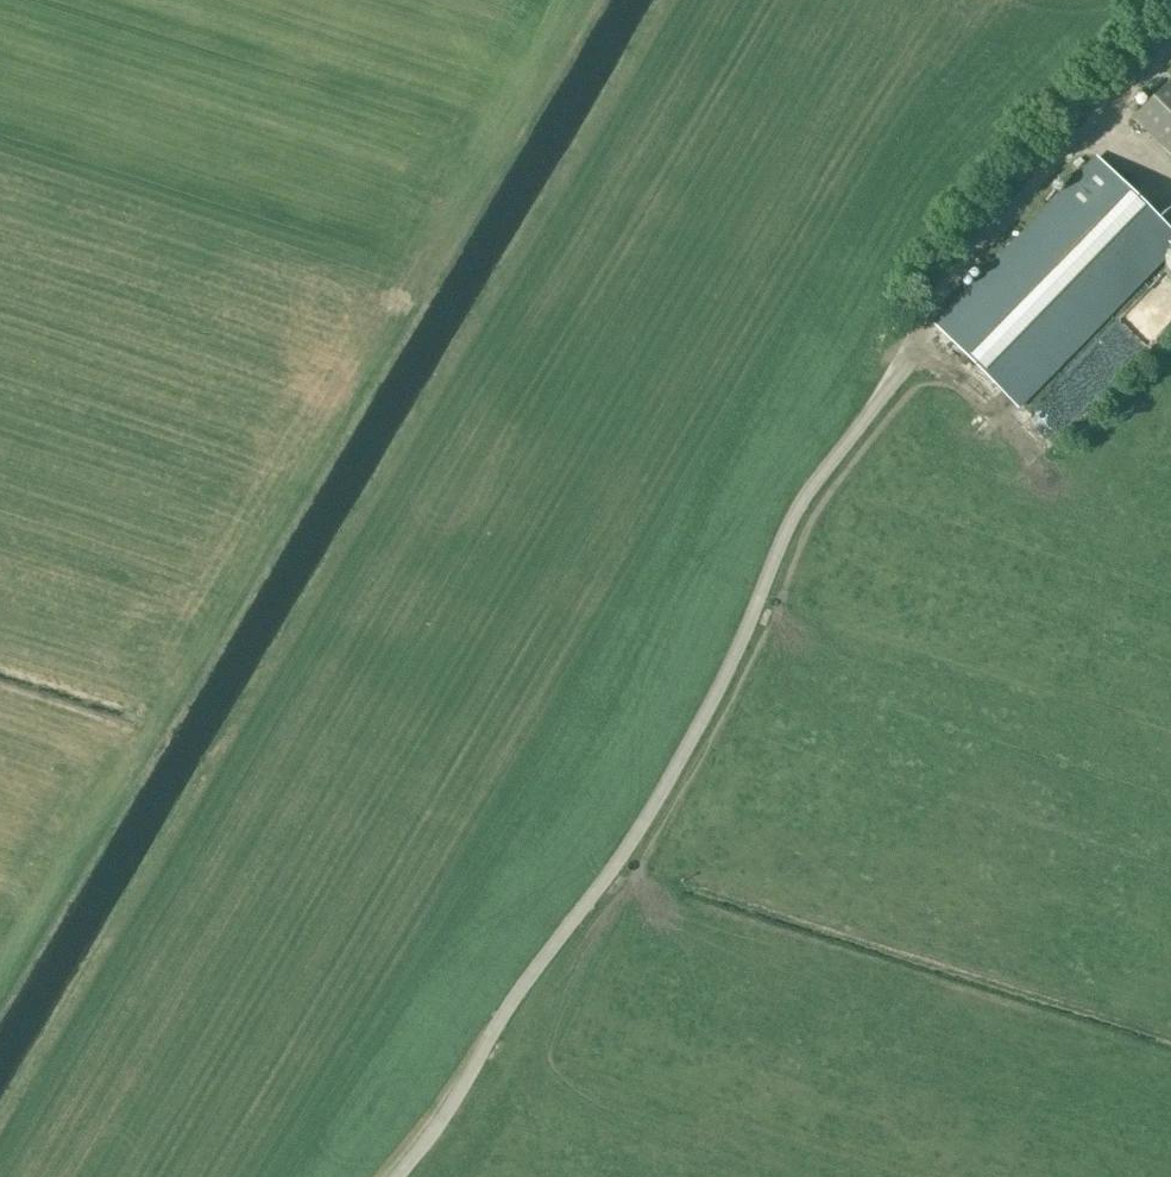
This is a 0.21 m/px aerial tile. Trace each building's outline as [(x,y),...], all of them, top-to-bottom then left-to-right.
[(1132,120),(1170,158),(1170,80),(1132,120)] [(1098,158),(935,323),(1019,406),(1170,253),(1170,229),(1098,158)] [(995,215),(962,245),(974,258),(1007,228),(995,215)] [(1170,288),(1153,289),(1154,304),(1170,303),(1170,293),(1170,288)] [(1072,354),(1097,380),(1139,339),(1114,313),(1072,354)]
